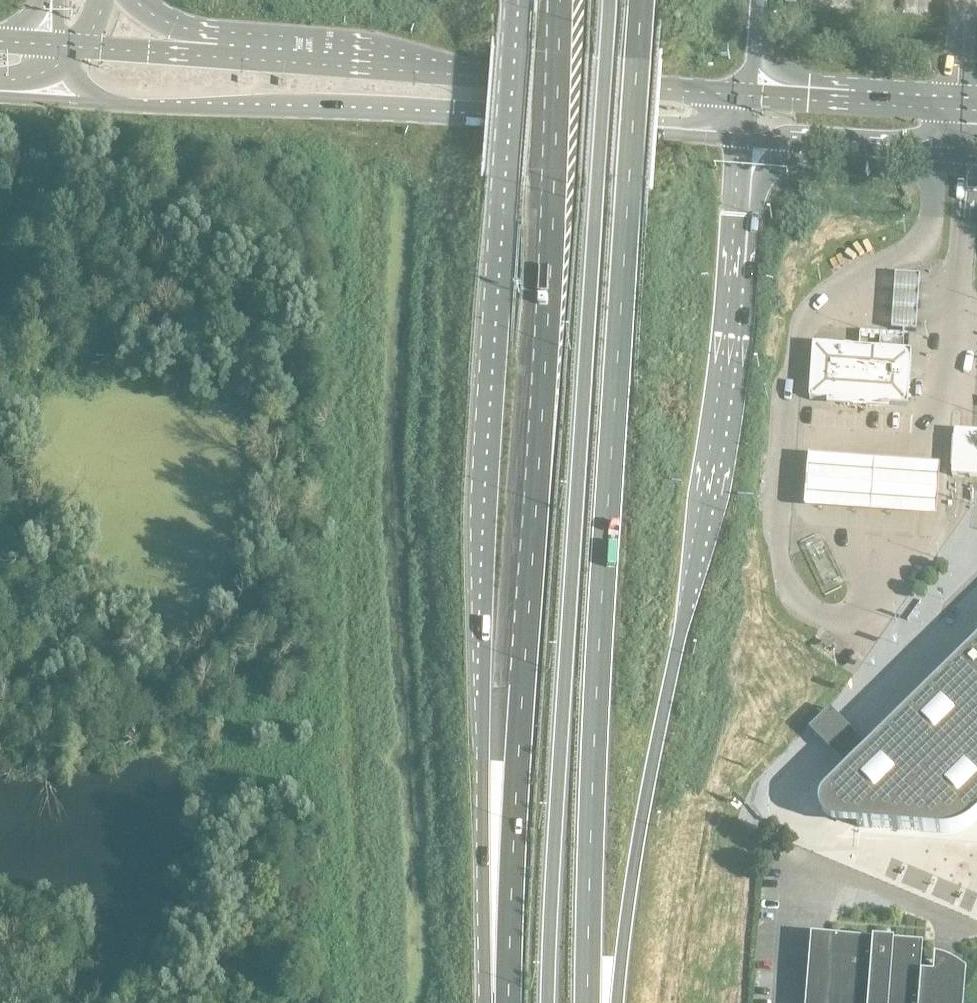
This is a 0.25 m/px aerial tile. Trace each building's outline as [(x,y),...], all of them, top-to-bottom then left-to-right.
[(921,275),(895,273),(892,328),(917,329),(921,275)] [(880,338),(879,349),(903,351),(904,339),(880,338)] [(814,345),(810,399),(908,406),(912,352),(814,345)] [(953,474),(965,475),(976,476),(976,431),(967,431),(956,430),(953,474)] [(943,463),(810,454),(807,506),(940,515),(943,463)] [(849,770),(824,796),(825,796),(824,796),(826,794),(859,828),(857,827),(857,828),(945,834),(950,834),(956,833),(962,830),(967,828),(973,824),(976,821),(976,645),(869,751),(865,746),(845,766),(849,770)] [(959,979),(932,976),(932,974),(931,974),(931,976),(919,975),(922,945),(831,937),(826,1002),(957,1002),(959,979)]
